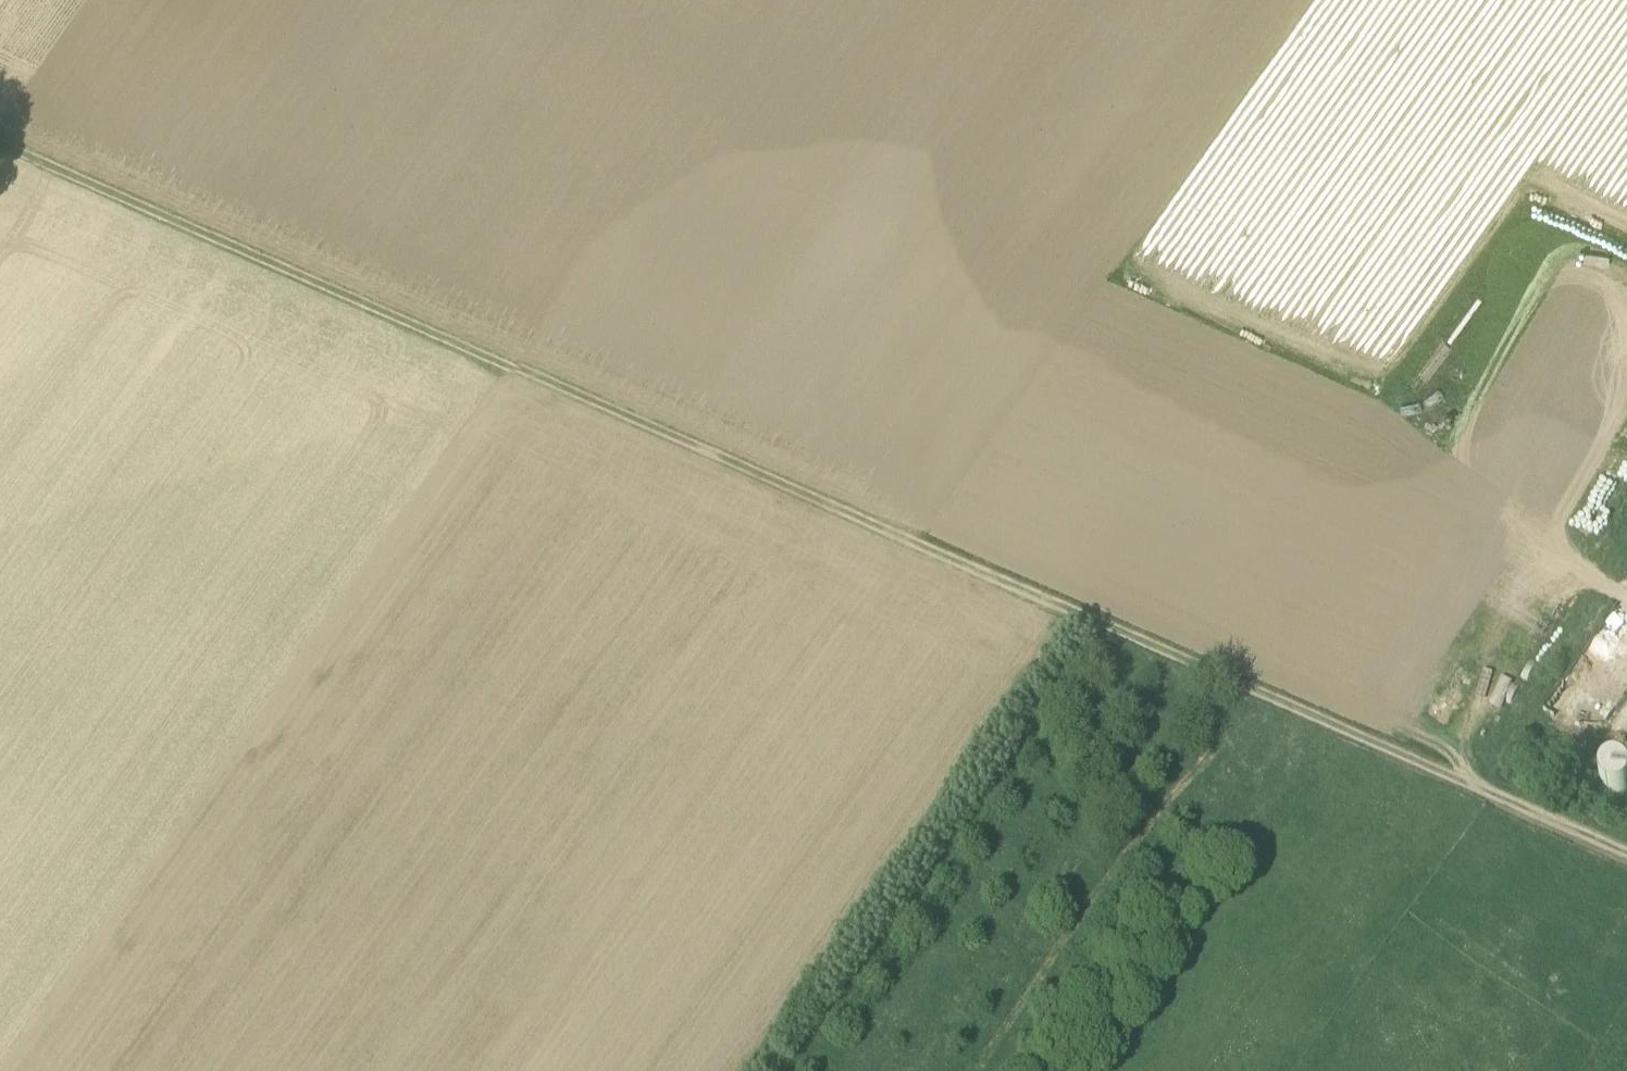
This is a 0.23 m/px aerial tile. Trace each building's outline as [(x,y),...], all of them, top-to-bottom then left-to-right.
[(1626,791),(1626,775),(1620,769),(1609,769),(1601,779),(1602,789),(1612,798),(1624,796),(1626,791)]
